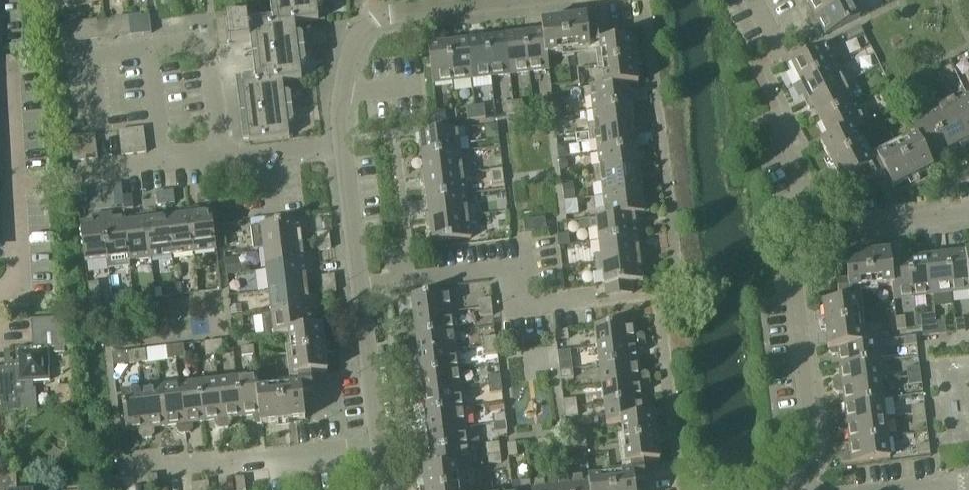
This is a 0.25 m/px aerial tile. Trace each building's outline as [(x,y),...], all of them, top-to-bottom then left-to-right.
[(278,24),(274,25),(274,24),(249,28),(248,16),(215,20),(218,45),(251,41),(253,57),(258,57),(261,81),(242,84),(249,141),(289,136),(283,82),(302,79),(298,52),(305,51),(304,39),(297,39),(295,24),(319,21),(316,0),(275,0),(278,24)] [(850,0),(809,0),(808,0),(812,10),(807,13),(805,17),(808,22),(850,0)] [(825,35),(860,18),(850,0),(808,22),(810,26),(814,27),(820,24),(825,35)] [(144,34),(152,33),(150,16),(142,16),(144,34)] [(606,31),(589,33),(587,17),(541,23),(542,32),(544,32),(546,56),(548,55),(591,50),(590,46),(599,46),(604,86),(604,87),(633,83),(633,85),(638,84),(633,39),(607,42),(606,31)] [(105,21),(107,39),(115,38),(113,20),(105,21)] [(100,40),(107,39),(105,21),(98,22),(100,40)] [(64,44),(72,43),(69,25),(62,26),(64,44)] [(859,27),(850,31),(853,37),(862,33),(859,27)] [(549,70),(548,55),(546,56),(544,32),(542,32),(525,34),(530,72),(549,70)] [(510,75),(530,72),(525,34),(506,37),(510,75)] [(491,77),(510,75),(506,37),(487,39),(491,77)] [(472,79),(491,77),(487,39),(468,41),(472,79)] [(453,82),(472,79),(468,41),(448,44),(453,82)] [(801,82),(835,65),(829,53),(835,50),(831,41),(786,64),(788,68),(790,71),(794,69),(801,82)] [(433,84),(453,82),(448,44),(428,46),(433,84)] [(806,103),(851,81),(847,73),(840,76),(835,65),(801,82),(807,94),(803,97),(805,101),(804,101),(806,103)] [(820,121),(854,103),(848,92),(855,88),(851,81),(806,103),(807,106),(808,106),(810,110),(814,108),(820,121)] [(634,87),(633,85),(633,83),(604,87),(604,86),(583,88),(585,98),(592,97),(593,110),(631,106),(629,92),(632,92),(632,91),(634,91),(633,87),(634,87)] [(968,96),(956,102),(953,96),(946,100),(968,145),(968,144),(968,98),(968,96)] [(545,111),(555,110),(553,97),(544,98),(545,111)] [(515,115),(524,114),(522,100),(513,102),(515,115)] [(966,146),(968,145),(946,100),(938,104),(941,110),(930,116),(947,150),(959,143),(962,147),(966,145),(966,146)] [(506,116),(515,115),(513,102),(505,103),(506,116)] [(853,130),(855,129),(871,120),(866,111),(860,115),(854,103),(820,121),(826,133),(822,135),(825,141),(821,143),(825,141),(826,143),(852,129),(853,130)] [(477,119),(486,118),(484,105),(475,106),(477,119)] [(468,120),(477,119),(475,106),(467,107),(468,120)] [(589,132),(639,126),(638,123),(638,119),(635,119),(633,119),(631,106),(593,110),(595,123),(588,124),(589,132)] [(437,124),(447,123),(445,110),(436,111),(437,124)] [(947,150),(930,116),(918,122),(915,116),(906,120),(916,140),(917,139),(930,164),(931,163),(936,160),(934,156),(947,150)] [(486,126),(487,133),(491,137),(498,136),(497,125),(486,126)] [(598,153),(636,149),(635,135),(637,134),(639,134),(639,129),(639,126),(589,132),(590,141),(597,140),(598,153)] [(134,155),(147,153),(144,128),(131,129),(134,155)] [(422,157),(460,152),(459,139),(466,138),(464,128),(415,134),(415,139),(416,143),(420,142),(422,157)] [(131,129),(118,131),(121,156),(134,155),(131,129)] [(852,131),(855,129),(853,130),(852,129),(826,143),(825,141),(821,143),(829,159),(824,161),(828,171),(834,168),(842,184),(864,172),(869,182),(885,174),(892,187),(932,166),(931,163),(930,164),(917,139),(916,140),(877,160),(878,161),(870,166),(852,131)] [(85,161),(98,159),(95,133),(82,135),(85,161)] [(70,137),(73,162),(85,161),(82,135),(70,137)] [(564,145),(557,146),(558,157),(569,156),(568,149),(564,145)] [(594,175),(644,169),(644,166),(643,166),(643,162),(640,162),(638,162),(636,149),(598,153),(600,166),(593,167),(594,175)] [(420,179),(470,172),(469,164),(462,165),(460,152),(422,157),(424,170),(422,170),(419,171),(420,175),(419,175),(420,179)] [(604,196),(641,192),(640,178),(642,177),(644,177),(644,172),(644,169),(594,175),(595,184),(602,183),(604,196)] [(502,170),(490,171),(492,185),(504,183),(502,170)] [(428,200),(466,195),(464,182),(471,181),(470,172),(420,179),(420,181),(421,181),(421,186),(423,185),(423,186),(426,186),(427,199),(428,200)] [(572,183),(562,184),(564,200),(574,199),(572,183)] [(121,184),(112,185),(114,198),(123,197),(121,184)] [(201,200),(210,199),(209,186),(200,187),(201,200)] [(76,190),(78,203),(87,201),(85,189),(76,190)] [(165,192),(166,205),(175,203),(174,191),(165,192)] [(158,206),(166,205),(165,192),(156,193),(158,206)] [(640,214),(649,213),(649,209),(648,205),(643,205),(641,192),(604,196),(605,209),(598,210),(599,218),(599,219),(640,214)] [(425,222),(475,215),(474,207),(467,207),(466,195),(428,200),(429,212),(427,213),(425,214),(425,218),(425,222)] [(132,196),(123,197),(124,210),(134,209),(132,196)] [(565,213),(576,212),(575,201),(564,202),(565,213)] [(188,209),(194,253),(217,250),(212,213),(199,214),(198,208),(188,209)] [(172,256),(194,253),(188,209),(178,210),(179,217),(168,218),(172,256)] [(172,256),(168,218),(156,219),(156,213),(145,214),(151,259),(172,256)] [(127,223),(126,218),(113,219),(113,214),(103,215),(109,269),(129,266),(128,261),(128,256),(129,256),(126,223),(127,223)] [(128,261),(151,259),(145,214),(135,216),(136,222),(127,223),(126,223),(129,256),(128,256),(128,261)] [(640,217),(640,214),(599,219),(599,218),(590,219),(591,229),(598,228),(599,241),(637,236),(636,223),(638,223),(638,222),(640,222),(640,217)] [(107,269),(109,269),(103,215),(91,216),(92,222),(80,223),(85,262),(106,259),(107,269)] [(433,243),(471,239),(469,225),(476,224),(475,215),(425,222),(426,224),(427,228),(429,228),(429,229),(431,228),(433,243)] [(525,232),(546,229),(545,218),(524,220),(525,232)] [(264,249),(301,244),(300,233),(308,232),(306,220),(261,226),(251,227),(254,250),(264,249)] [(317,242),(331,241),(329,232),(316,233),(317,242)] [(595,263),(645,257),(645,254),(644,254),(644,250),(642,250),(641,250),(639,250),(637,236),(599,241),(601,254),(594,255),(595,263)] [(331,241),(317,242),(318,251),(332,249),(331,241)] [(267,270),(312,264),(311,254),(303,255),(301,244),(264,249),(267,270)] [(890,262),(891,262),(890,252),(845,258),(848,283),(837,285),(839,302),(823,304),(828,348),(862,344),(861,343),(856,300),(853,300),(851,290),(891,286),(893,285),(890,262)] [(968,291),(968,277),(966,253),(947,255),(952,293),(968,291)] [(933,295),(952,293),(947,255),(928,257),(933,295)] [(645,257),(595,263),(596,272),(603,271),(607,297),(633,294),(632,282),(643,281),(641,266),(643,265),(646,265),(645,260),(645,257)] [(914,297),(933,295),(928,257),(909,260),(914,297)] [(236,259),(225,260),(227,275),(238,273),(236,259)] [(893,300),(914,297),(909,260),(891,262),(890,262),(893,285),(891,286),(893,300)] [(269,291),(307,287),(305,276),(313,275),(312,264),(267,270),(269,291)] [(323,285),(336,283),(334,275),(321,276),(323,285)] [(336,283),(323,285),(324,294),(337,292),(336,283)] [(272,313),(317,307),(316,297),(308,298),(307,287),(269,291),(272,313)] [(414,317),(452,313),(450,292),(412,296),(414,317)] [(479,310),(492,309),(491,298),(478,300),(479,310)] [(241,305),(231,306),(232,314),(242,312),(241,305)] [(312,330),(311,329),(310,319),(318,317),(317,307),(272,313),(261,314),(264,337),(289,334),(289,333),(312,330)] [(492,309),(479,310),(480,317),(493,315),(492,309)] [(416,336),(455,332),(452,313),(414,317),(416,336)] [(328,327),(341,325),(340,316),(327,318),(328,327)] [(897,330),(906,329),(905,316),(895,317),(897,330)] [(37,409),(36,388),(33,388),(33,382),(50,381),(48,348),(65,347),(64,332),(63,332),(62,317),(31,319),(33,348),(16,349),(16,363),(5,364),(5,367),(0,368),(0,411),(37,409)] [(956,333),(966,332),(964,319),(955,320),(956,333)] [(938,335),(946,334),(945,321),(937,322),(938,335)] [(597,346),(645,340),(645,336),(641,333),(634,334),(633,322),(595,327),(597,346)] [(928,336),(938,335),(937,322),(927,323),(928,336)] [(311,375),(327,373),(322,327),(311,329),(312,330),(289,333),(289,334),(294,377),(298,376),(299,386),(260,390),(256,391),(260,424),(306,419),(303,393),(313,392),(311,375)] [(555,331),(556,340),(569,339),(568,330),(555,331)] [(419,355),(457,351),(455,332),(416,336),(419,355)] [(484,348),(497,346),(495,336),(483,338),(484,348)] [(904,346),(917,345),(916,336),(903,337),(904,346)] [(213,341),(214,354),(223,353),(222,340),(213,341)] [(600,366),(638,361),(637,350),(643,349),(646,346),(645,340),(597,346),(600,366)] [(840,365),(878,360),(876,340),(861,343),(862,344),(828,348),(829,352),(832,355),(839,354),(840,365)] [(206,355),(214,354),(213,341),(204,342),(206,355)] [(175,346),(176,359),(185,358),(184,345),(175,346)] [(168,360),(176,359),(175,346),(166,347),(168,360)] [(242,356),(254,355),(254,346),(241,347),(242,356)] [(497,346),(484,348),(485,355),(498,354),(497,346)] [(137,350),(138,363),(147,362),(145,349),(137,350)] [(129,364),(138,363),(137,350),(128,352),(129,364)] [(421,375),(459,370),(457,351),(419,355),(421,375)] [(560,371),(573,369),(572,360),(559,362),(560,371)] [(833,386),(881,380),(878,360),(840,365),(841,377),(835,377),(832,381),(833,386)] [(602,385),(650,379),(649,374),(645,371),(639,372),(638,361),(600,366),(602,385)] [(908,377),(920,375),(919,366),(906,368),(908,377)] [(560,371),(561,379),(574,378),(573,369),(560,371)] [(423,394),(461,389),(459,370),(421,375),(423,394)] [(488,386),(501,384),(500,375),(487,376),(488,386)] [(909,385),(922,384),(920,375),(908,377),(909,385)] [(256,391),(260,390),(257,376),(237,379),(241,417),(253,415),(253,422),(257,424),(260,424),(256,391)] [(230,418),(241,417),(237,379),(218,381),(223,429),(228,428),(231,425),(230,418)] [(605,404),(643,399),(641,389),(647,388),(651,384),(650,379),(602,385),(605,404)] [(845,404),(883,399),(881,380),(833,386),(833,390),(837,394),(843,393),(845,404)] [(219,429),(223,429),(218,381),(199,384),(203,421),(214,420),(215,427),(219,429)] [(192,423),(203,421),(199,384),(179,386),(185,434),(190,433),(193,429),(192,423)] [(501,384),(488,386),(489,394),(502,392),(501,384)] [(181,434),(185,434),(179,386),(161,388),(165,426),(176,425),(177,431),(181,434)] [(154,427),(165,426),(161,388),(142,391),(148,438),(152,438),(155,434),(154,427)] [(426,414),(464,409),(461,389),(423,394),(426,414)] [(143,439),(148,438),(142,391),(121,393),(126,431),(138,429),(139,436),(143,439)] [(564,409),(577,407),(576,398),(563,400),(564,409)] [(621,423),(655,419),(654,412),(650,410),(644,410),(643,399),(605,404),(607,424),(621,423)] [(837,424),(885,418),(883,399),(845,404),(846,415),(840,415),(837,419),(837,424)] [(504,403),(488,405),(489,412),(504,410),(504,403)] [(912,415),(925,413),(924,404),(911,406),(912,415)] [(564,409),(565,418),(579,416),(577,407),(564,409)] [(428,433),(466,428),(464,409),(426,414),(428,433)] [(913,424),(926,422),(925,413),(912,415),(913,424)] [(493,425),(506,423),(505,414),(492,415),(493,425)] [(849,442),(888,438),(885,418),(837,424),(838,429),(842,432),(848,431),(849,442)] [(660,461),(655,419),(621,423),(626,465),(630,465),(631,474),(591,479),(590,479),(591,489),(636,489),(635,482),(646,480),(643,463),(660,461)] [(506,423),(493,425),(494,433),(507,431),(506,423)] [(430,452),(468,447),(466,428),(428,433),(430,452)] [(578,449),(587,447),(586,434),(576,436),(578,449)] [(919,445),(928,444),(928,436),(918,437),(919,445)] [(547,439),(549,452),(556,451),(555,438),(547,439)] [(842,463),(890,458),(888,438),(849,442),(851,453),(844,454),(841,457),(842,463)] [(539,453),(549,452),(547,439),(538,440),(539,453)] [(507,444),(508,457),(517,456),(516,443),(507,444)] [(917,454),(930,453),(929,443),(928,444),(919,445),(916,445),(917,454)] [(457,468),(471,467),(468,447),(430,452),(433,469),(433,470),(456,467),(457,468)] [(488,464),(501,463),(500,454),(487,455),(488,464)] [(457,468),(456,467),(433,470),(433,469),(423,470),(425,489),(459,489),(457,468)] [(591,479),(591,474),(571,477),(572,489),(591,489),(590,479),(591,479)] [(1,489),(2,489),(17,489),(15,475),(0,476),(0,479),(1,489)] [(157,475),(148,476),(149,489),(158,487),(157,475)] [(246,489),(244,477),(235,478),(237,489),(245,489),(246,489)] [(571,477),(552,479),(553,489),(572,489),(571,477)] [(113,489),(122,489),(121,479),(111,480),(113,489)] [(552,479),(533,482),(534,489),(553,489),(552,479)] [(201,489),(210,489),(209,481),(200,482),(201,489)] [(533,482),(511,484),(512,489),(534,489),(533,482)]
